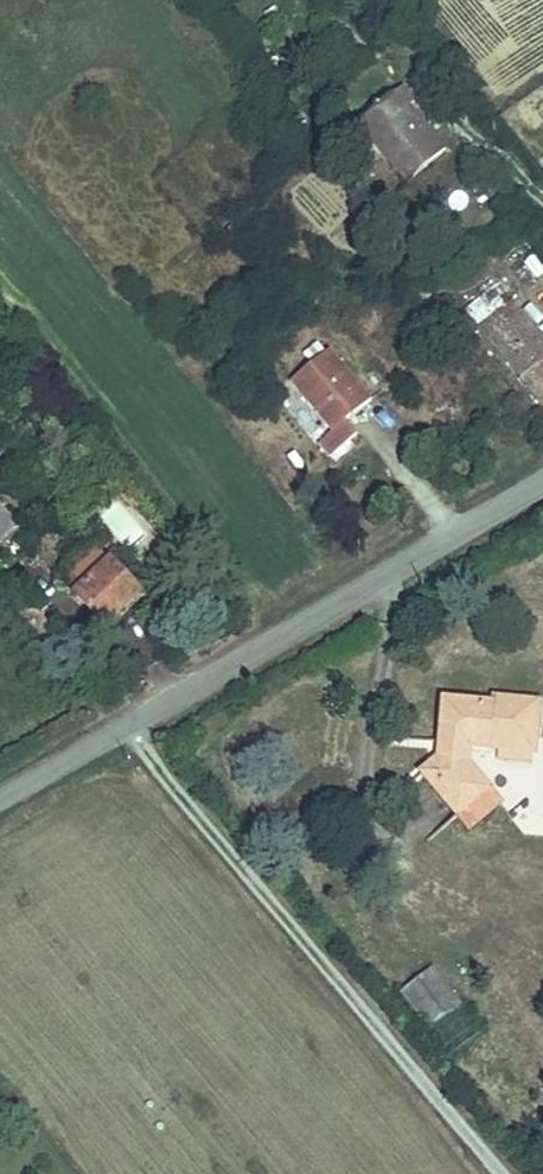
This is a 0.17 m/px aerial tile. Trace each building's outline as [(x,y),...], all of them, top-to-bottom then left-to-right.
[(361,117),(412,181),(453,147),(418,104),(426,98),(409,77),(361,117)] [(535,243),(542,254),(542,237),(535,243)] [(495,278),(462,305),(542,403),(542,337),(495,278)] [(371,398),(330,348),(293,380),(333,428),(319,440),(330,453),(357,431),(347,418),(371,398)] [(1,545),(27,521),(0,491),(0,544),(1,545)] [(120,496),(106,509),(131,536),(145,523),(120,496)] [(99,536),(57,574),(71,590),(113,552),(99,536)] [(71,590),(100,623),(143,585),(113,552),(71,590)] [(448,750),(429,764),(464,809),(496,784),(473,756),(476,735),(511,738),(542,740),(542,690),(500,685),(499,694),(451,690),(448,750)] [(542,755),(542,749),(542,740),(511,738),(508,752),(542,755)] [(431,960),(402,984),(432,1020),(461,996),(431,960)]
